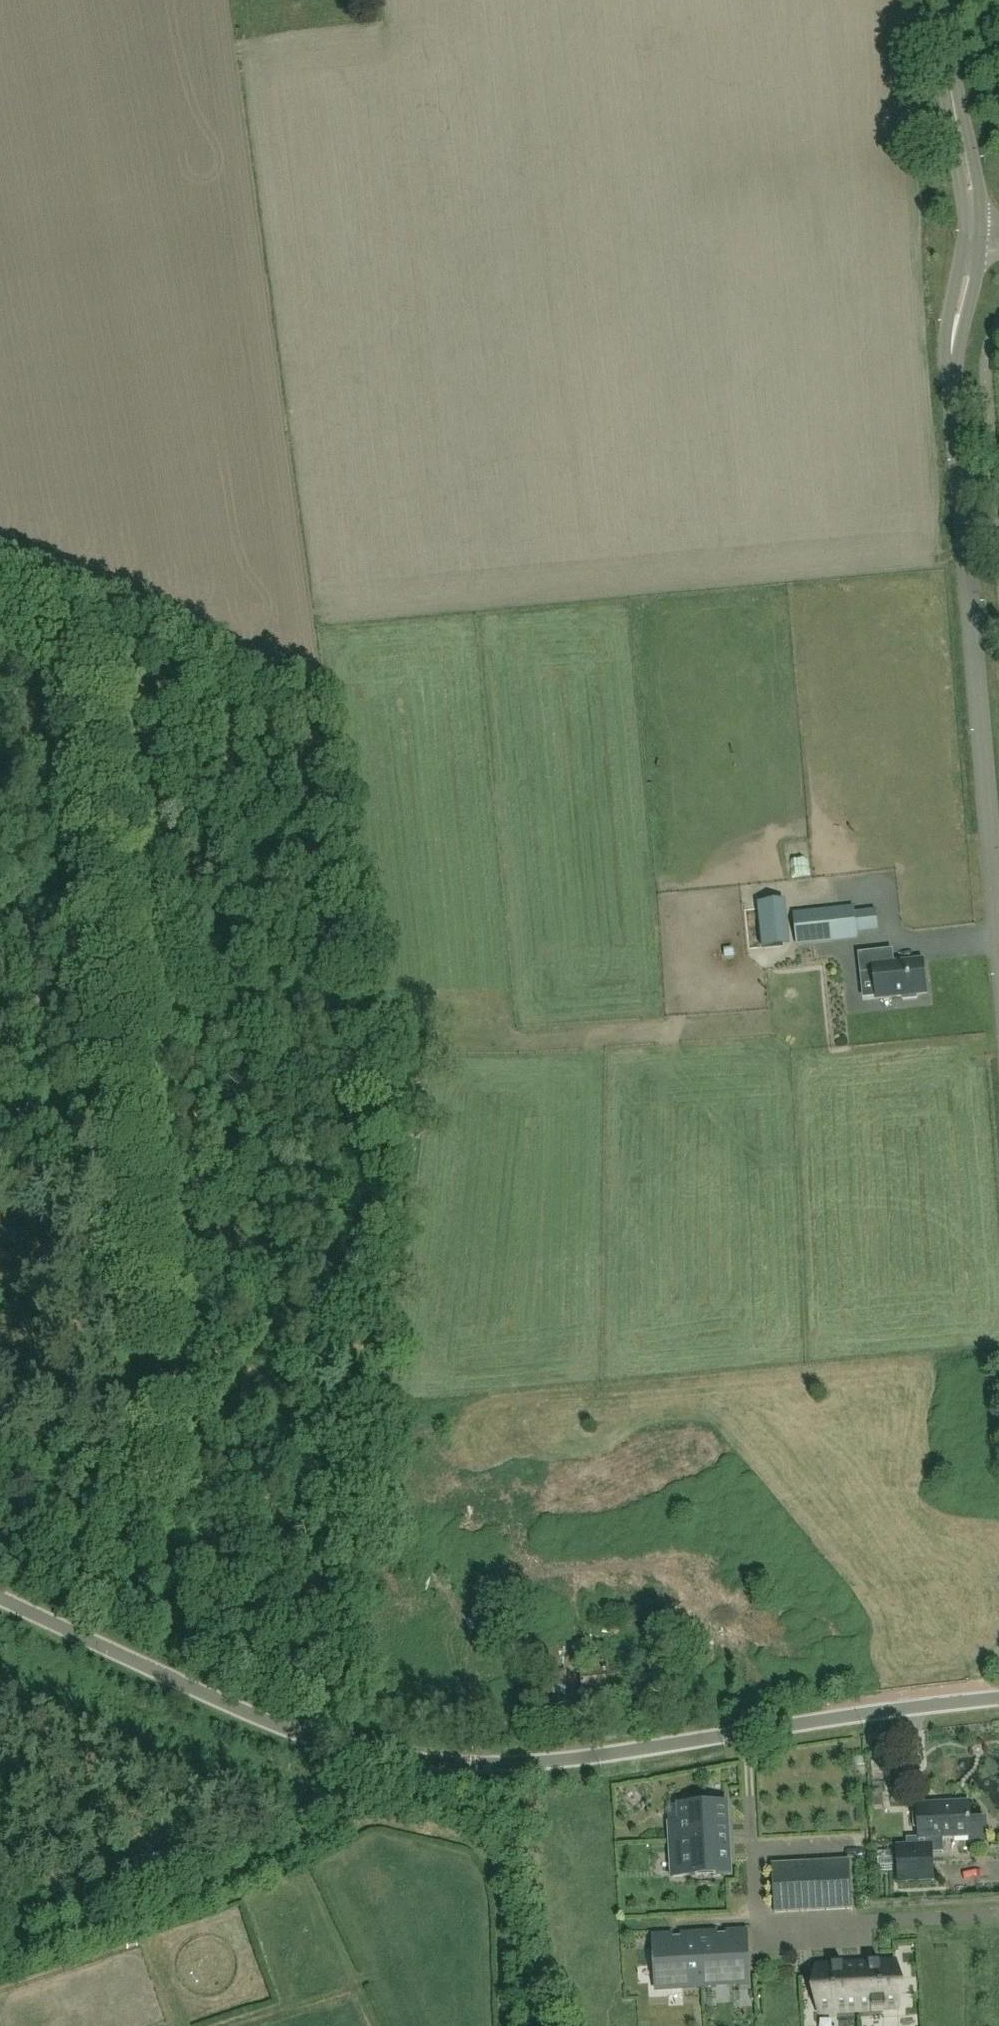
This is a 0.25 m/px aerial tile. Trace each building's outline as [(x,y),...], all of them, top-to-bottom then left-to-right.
[(861,899),(860,946),(893,946),(894,900),(861,899)] [(798,944),(858,938),(855,908),(795,914),(798,944)] [(924,961),(887,965),(886,951),(858,954),(861,975),(873,973),(876,999),(903,996),(903,1001),(917,999),(917,995),(928,993),(924,961)] [(715,1605),(715,1628),(724,1627),(723,1605),(715,1605)] [(563,1651),(520,1651),(520,1671),(540,1671),(540,1694),(538,1695),(539,1725),(566,1725),(566,1672),(563,1672),(563,1651)] [(884,1808),(884,1795),(873,1795),(873,1808),(884,1808)] [(987,1819),(971,1820),(970,1802),(918,1805),(920,1837),(920,1840),(943,1838),(971,1837),(971,1845),(989,1844),(987,1819)] [(671,1824),(672,1841),(728,1838),(726,1803),(681,1806),(682,1823),(671,1824)] [(907,1847),(898,1847),(900,1882),(934,1881),(933,1854),(944,1853),(943,1838),(920,1840),(920,1837),(907,1838),(907,1847)] [(728,1838),(672,1841),(674,1877),(699,1875),(699,1870),(714,1869),(714,1875),(730,1874),(728,1838)] [(772,1865),(775,1913),(853,1909),(850,1861),(772,1865)] [(700,1937),(703,1985),(708,1985),(708,1988),(740,1986),(740,1983),(748,1982),(747,1966),(743,1966),(743,1952),(746,1951),(745,1935),(700,1937)] [(658,1987),(703,1985),(700,1937),(656,1940),(658,1987)] [(857,1965),(859,2011),(899,2009),(896,1963),(881,1964),(881,1962),(880,1962),(880,1964),(871,1965),(871,1963),(869,1963),(869,1965),(857,1965)] [(820,2013),(859,2011),(857,1965),(844,1966),(844,1964),(843,1964),(843,1966),(834,1967),(834,1964),(832,1965),(832,1967),(817,1967),(820,2013)]
